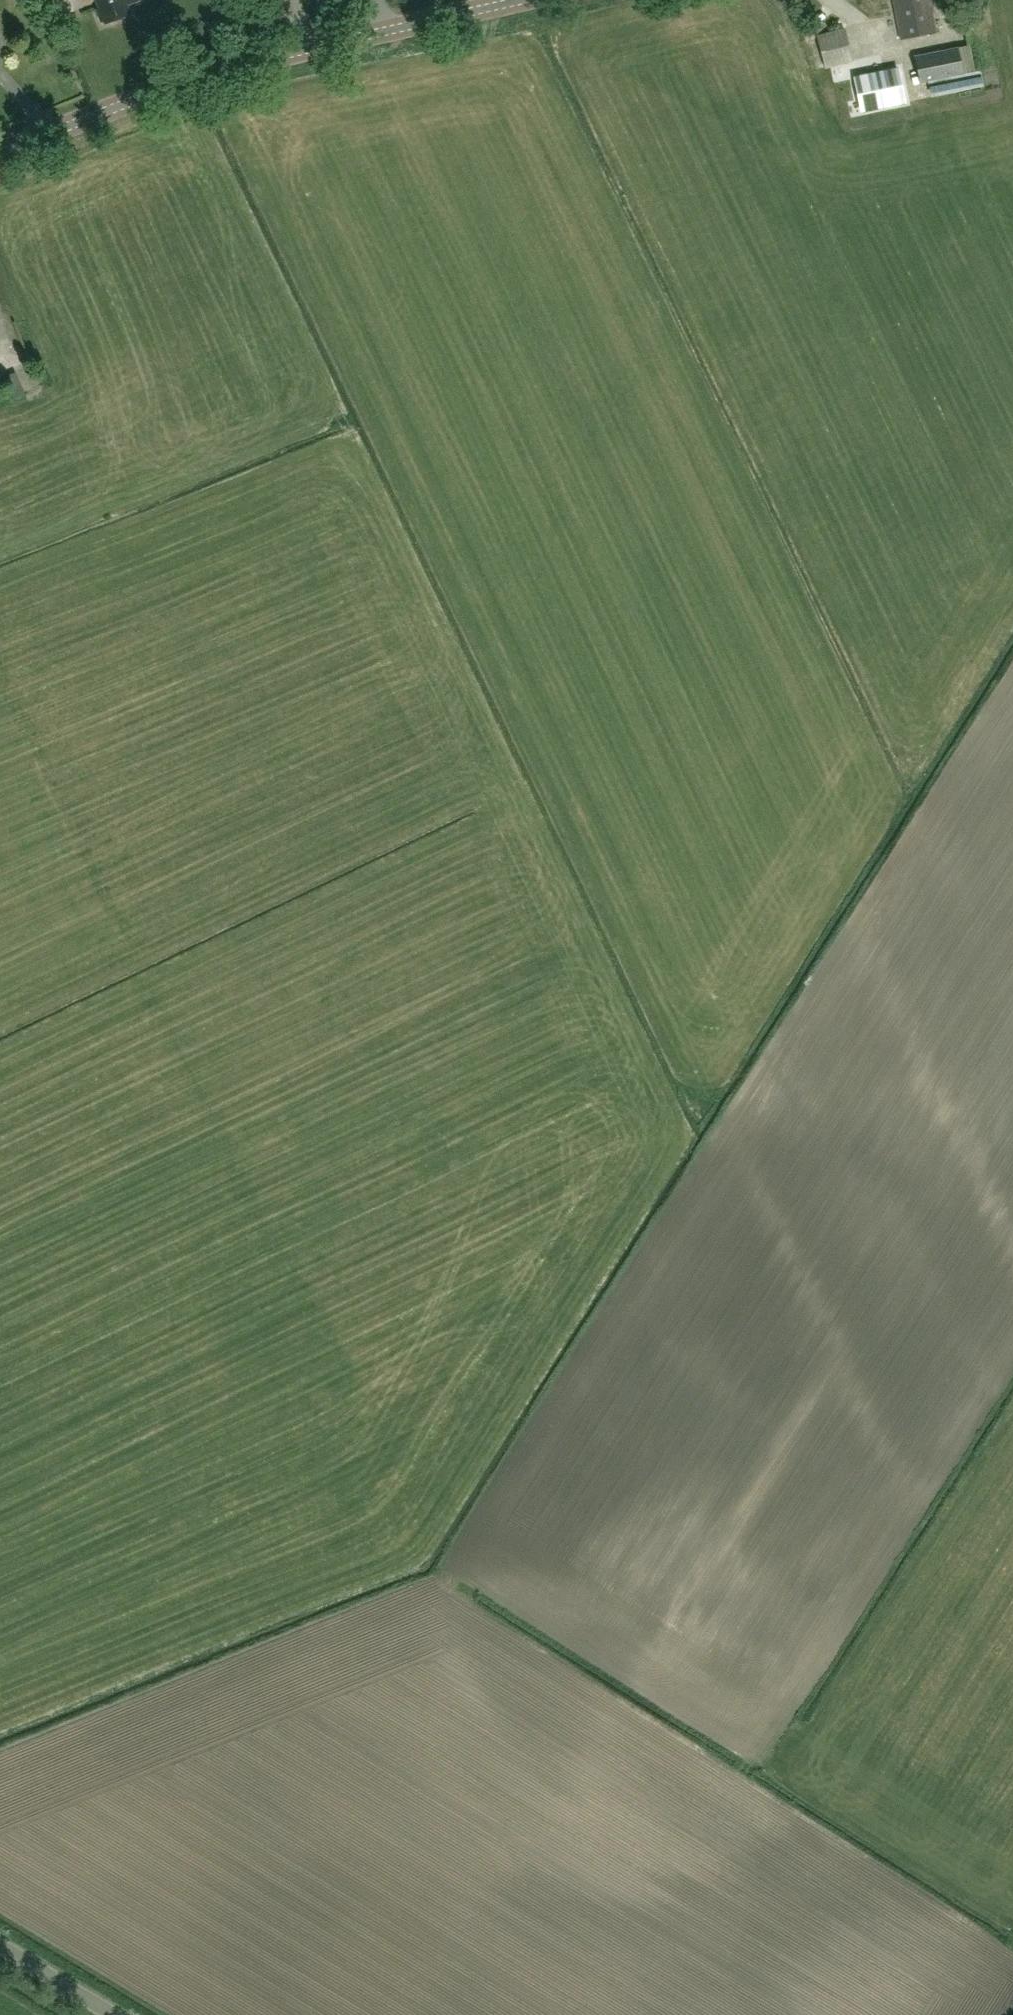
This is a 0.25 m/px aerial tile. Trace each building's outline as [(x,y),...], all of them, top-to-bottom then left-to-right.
[(129,14),(124,0),(97,0),(100,9),(96,11),(101,22),(104,20),(105,23),(129,14)] [(932,0),(893,0),(900,37),(934,31),(929,5),(933,5),(932,0)] [(816,35),(825,69),(854,61),(845,27),(816,35)] [(964,74),(975,72),(970,45),(958,47),(913,56),(919,84),(964,74)]
